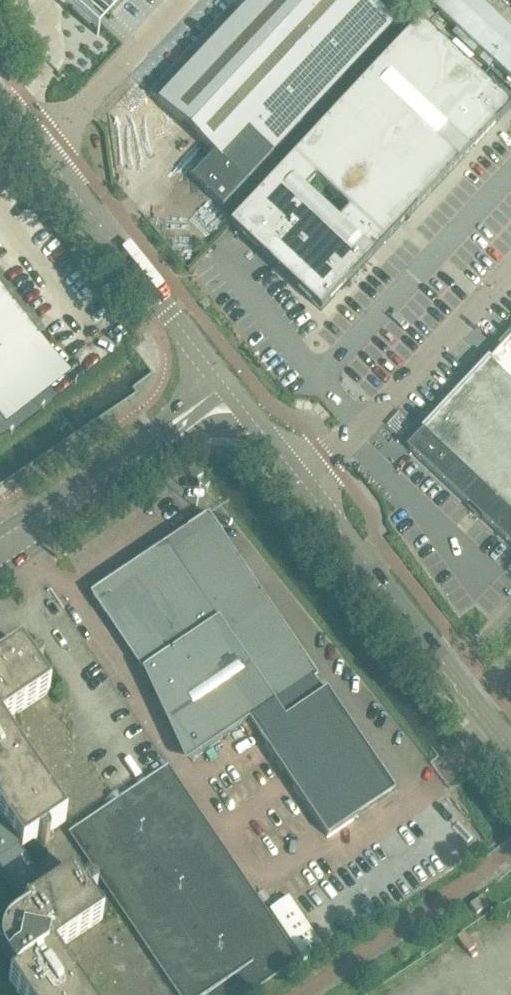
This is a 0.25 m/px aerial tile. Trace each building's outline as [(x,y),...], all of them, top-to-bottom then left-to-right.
[(108,14),(121,0),(94,0),(108,14)] [(223,204),(224,205),(393,23),(369,0),(250,0),(155,101),(213,155),(193,176),(223,204)] [(407,12),(418,0),(394,0),(407,12)] [(433,9),(510,81),(510,33),(475,0),(441,0),(433,9)] [(508,107),(418,23),(228,226),(319,311),(508,107)] [(15,40),(10,46),(16,51),(21,45),(15,40)] [(62,368),(0,288),(0,416),(62,368)] [(491,361),(510,380),(510,340),(491,361)] [(491,361),(424,432),(510,512),(510,380),(491,361)] [(424,432),(408,449),(510,545),(510,512),(424,432)] [(107,583),(90,595),(150,666),(142,671),(197,754),(193,757),(194,758),(248,722),(327,838),(394,793),(326,692),(321,695),(312,681),(317,678),(208,515),(125,571),(131,581),(113,593),(107,583)] [(22,910),(25,915),(11,924),(7,927),(4,930),(2,934),(0,938),(0,939),(0,957),(1,959),(3,963),(13,978),(8,981),(17,994),(81,994),(55,956),(56,951),(102,920),(95,910),(104,904),(93,888),(88,887),(82,891),(72,876),(48,892),(21,851),(37,840),(40,844),(44,846),(48,843),(48,842),(53,839),(49,832),(65,822),(3,728),(4,723),(49,692),(36,673),(40,670),(42,666),(39,662),(34,662),(30,664),(20,648),(0,661),(0,820),(4,826),(0,829),(0,876),(22,910)] [(290,895),(270,909),(304,960),(325,946),(290,895)] [(476,915),(488,907),(481,897),(469,905),(476,915)]
